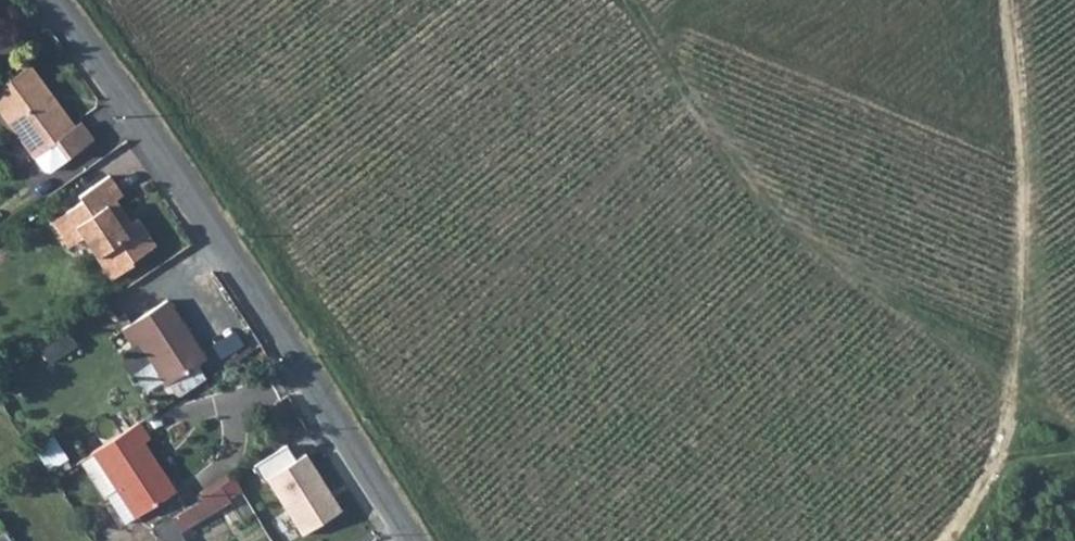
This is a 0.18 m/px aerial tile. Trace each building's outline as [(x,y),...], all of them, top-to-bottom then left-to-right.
[(70,128),(24,69),(0,88),(0,110),(34,155),(56,141),(68,157),(92,139),(79,122),(70,128)] [(56,141),(34,155),(44,169),(50,170),(68,157),(56,141)] [(82,203),(66,214),(84,239),(114,280),(135,264),(133,262),(157,244),(138,218),(132,223),(116,200),(123,195),(109,176),(79,198),(82,203)] [(66,214),(52,224),(71,249),(84,239),(66,214)] [(204,358),(164,300),(122,331),(133,346),(139,342),(167,383),(204,358)] [(139,423),(97,452),(138,517),(172,494),(139,444),(148,438),(139,423)] [(286,439),(251,461),(261,476),(267,473),(302,529),(341,505),(306,448),(295,454),(286,439)] [(113,504),(127,524),(138,517),(97,452),(82,462),(106,500),(113,504)] [(151,540),(180,540),(166,519),(145,532),(151,540)]
